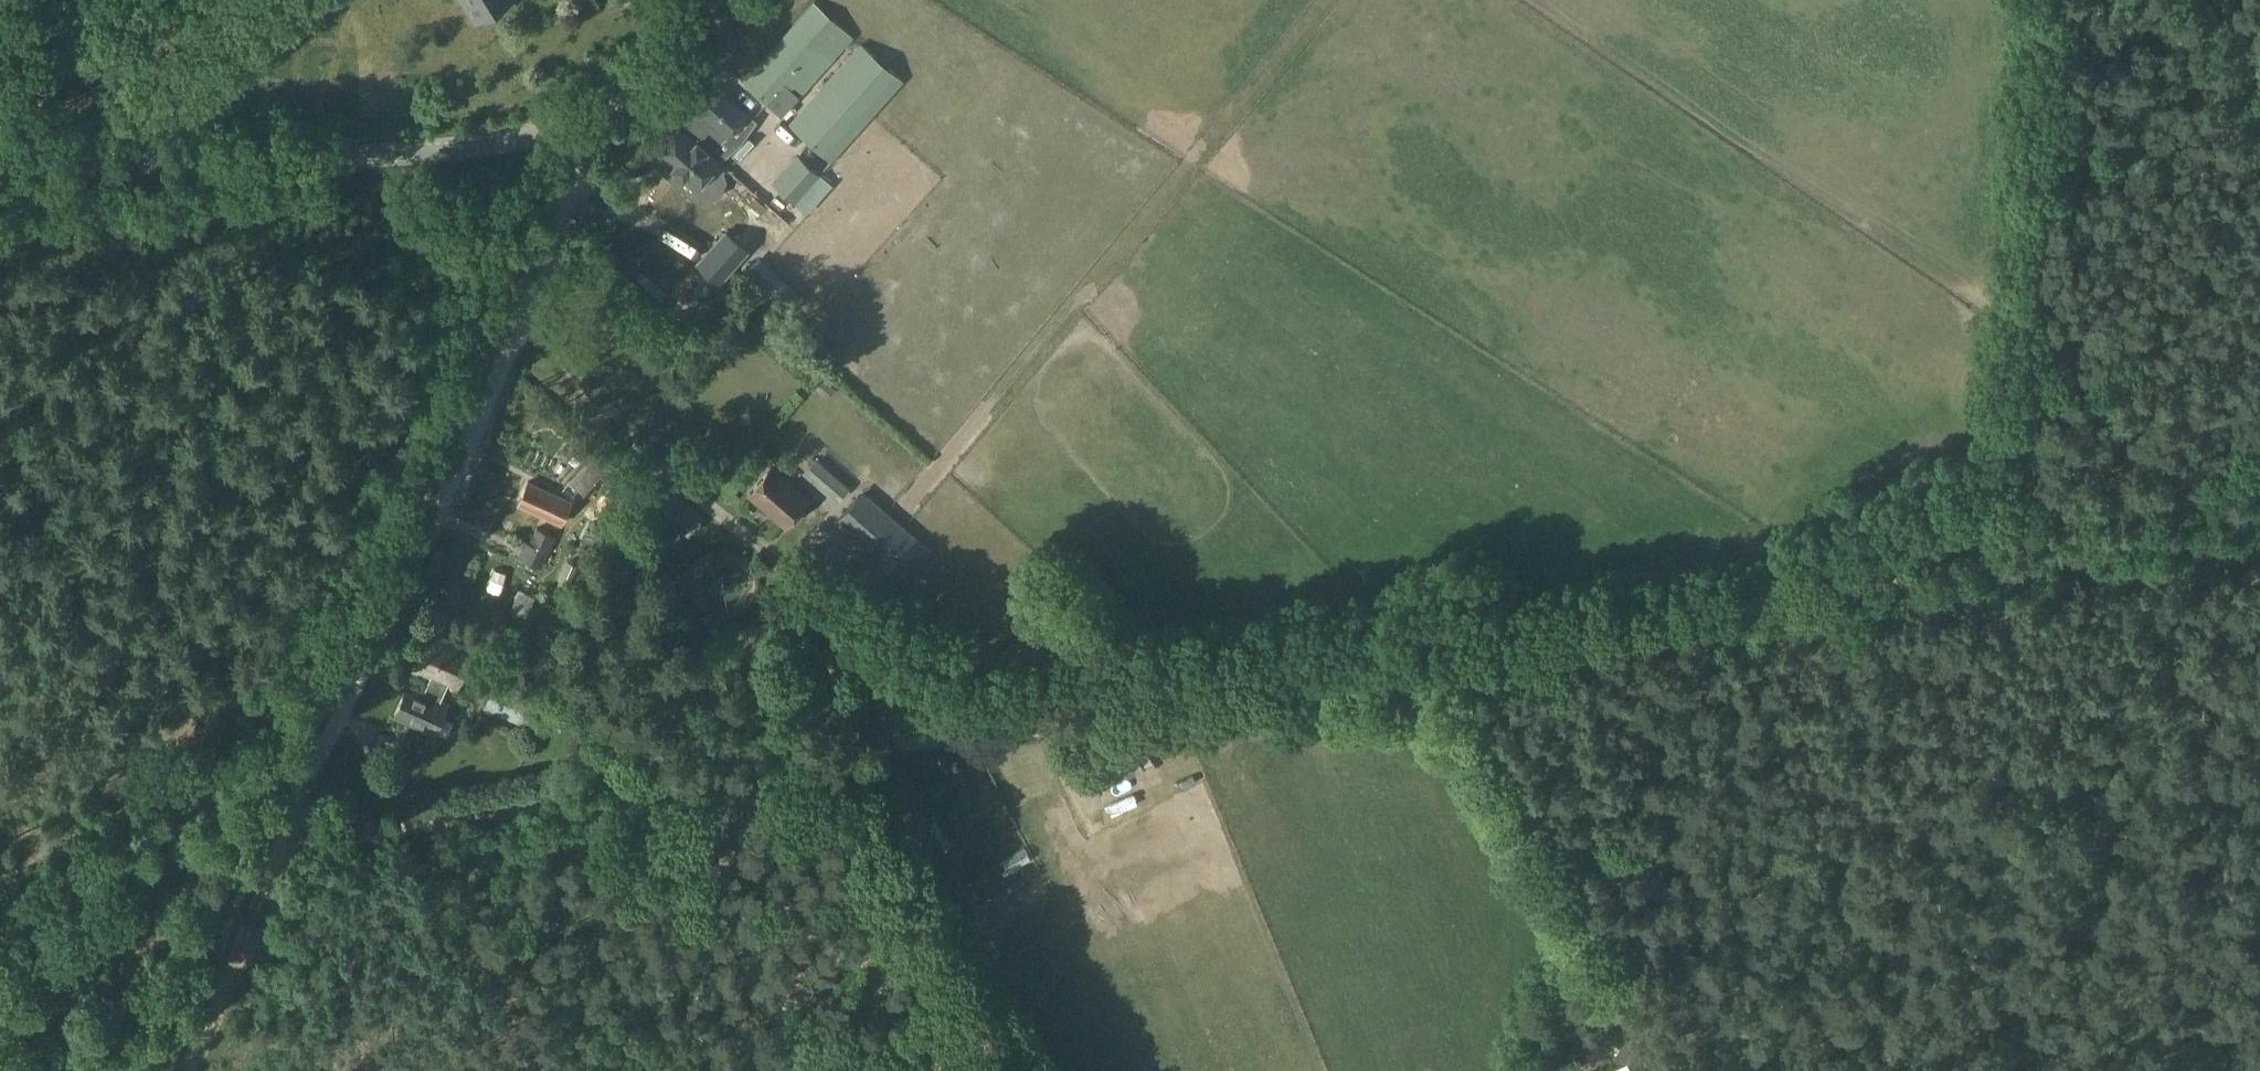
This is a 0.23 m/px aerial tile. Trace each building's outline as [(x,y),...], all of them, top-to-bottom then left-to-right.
[(464,3),(466,1),(477,18),(505,0),(463,0),(464,3)] [(524,12),(540,44),(570,30),(556,0),(550,0),(524,12)] [(852,37),(813,2),(743,80),(781,114),(852,37)] [(902,82),(860,44),(789,122),(833,160),(902,82)] [(727,133),(745,112),(716,87),(697,108),(698,109),(682,126),(711,151),(727,133)] [(740,160),(757,143),(738,125),(722,142),(740,160)] [(657,155),(695,189),(719,162),(681,128),(657,155)] [(821,173),(792,148),(769,173),(798,199),(821,173)] [(670,223),(666,234),(687,241),(691,231),(670,223)] [(719,283),(746,253),(725,234),(698,264),(719,283)] [(599,448),(565,487),(573,495),(580,487),(589,494),(616,463),(599,448)] [(811,471),(843,497),(850,488),(818,462),(811,471)] [(773,469),(750,496),(787,528),(810,501),(773,469)] [(569,501),(528,483),(520,503),(560,520),(569,501)] [(647,503),(680,532),(697,512),(664,483),(647,503)] [(861,497),(843,519),(886,554),(870,574),(892,591),(926,549),(861,497)] [(518,556),(541,566),(553,536),(536,528),(530,542),(525,540),(518,556)] [(415,670),(432,678),(448,685),(455,687),(471,649),(431,632),(415,670)] [(503,670),(491,697),(493,697),(488,708),(515,721),(521,709),(520,709),(532,683),(503,670)] [(441,701),(448,685),(432,678),(425,694),(409,687),(397,715),(436,732),(449,704),(441,701)] [(1142,737),(1113,751),(1075,768),(1088,793),(1153,761),(1142,737)] [(372,743),(359,748),(363,761),(376,757),(372,743)] [(937,819),(926,825),(934,839),(944,833),(937,819)] [(1001,859),(1008,872),(1031,859),(1027,847),(1001,859)] [(1602,1070),(1622,1070),(1626,1069),(1619,1049),(1596,1057),(1602,1070)] [(1568,1070),(1592,1070),(1582,1057),(1566,1068),(1568,1070)]
